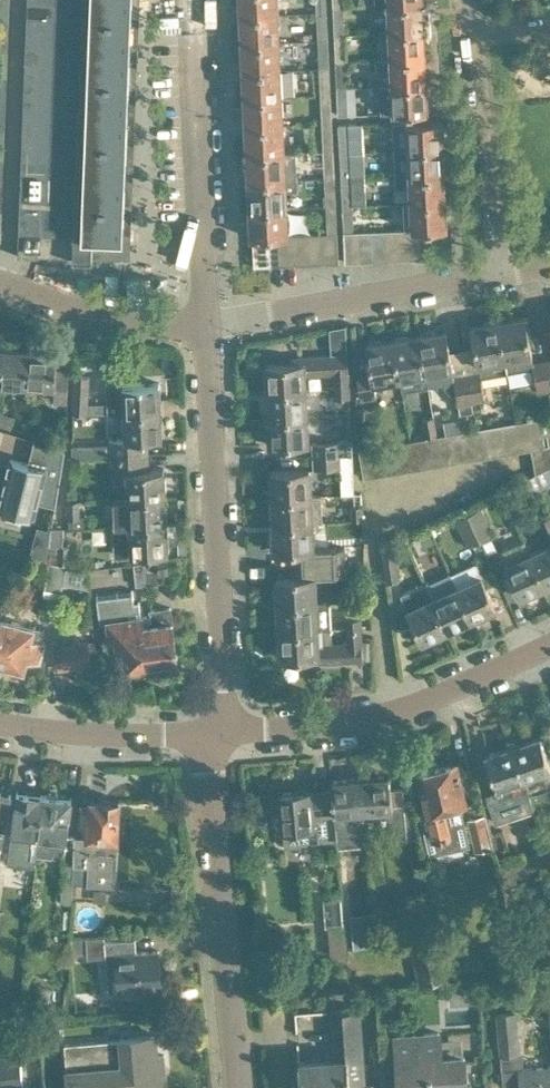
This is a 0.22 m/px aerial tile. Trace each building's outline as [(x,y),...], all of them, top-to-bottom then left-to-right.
[(11,0),(1,0),(0,22),(10,21),(11,0)] [(19,256),(20,256),(20,247),(74,250),(74,258),(93,258),(94,244),(124,245),(125,216),(121,216),(122,192),(126,192),(128,153),(123,153),(124,129),(128,129),(130,90),(125,90),(126,79),(130,79),(131,60),(126,60),(127,36),(132,36),(132,17),(128,17),(128,4),(133,4),(133,0),(29,0),(19,256)] [(278,0),(240,0),(241,15),(279,14),(278,0)] [(327,0),(318,0),(318,12),(328,11),(327,0)] [(426,29),(425,3),(387,4),(389,31),(426,29)] [(346,33),(344,6),(335,7),(336,33),(346,33)] [(329,39),(328,11),(318,12),(319,39),(329,39)] [(280,41),(279,14),(241,15),(242,43),(280,41)] [(10,21),(0,22),(0,35),(0,49),(9,48),(10,21)] [(427,56),(426,29),(389,31),(390,58),(427,56)] [(347,60),(346,33),(336,33),(337,60),(347,60)] [(330,67),(329,39),(319,39),(321,67),(330,67)] [(282,69),(280,41),(242,43),(244,71),(282,69)] [(9,48),(0,49),(0,76),(8,75),(9,48)] [(429,83),(427,56),(390,58),(377,58),(377,69),(391,69),(391,85),(429,83)] [(348,86),(347,60),(337,60),(339,87),(348,86)] [(332,94),(330,67),(321,67),(322,95),(332,94)] [(283,97),(282,69),(244,71),(245,98),(283,97)] [(391,85),(380,85),(382,113),(430,111),(429,83),(391,85)] [(349,114),(348,86),(339,87),(340,115),(349,114)] [(333,122),(332,94),(322,95),(323,122),(333,122)] [(285,124),(283,97),(245,98),(246,126),(285,124)] [(433,119),(393,121),(395,149),(445,147),(444,119),(433,119)] [(334,149),(333,122),(323,122),(325,150),(334,149)] [(351,151),(350,123),(340,123),(341,151),(351,151)] [(286,152),(285,124),(246,126),(248,153),(286,152)] [(445,147),(395,149),(396,176),(446,174),(445,147)] [(335,177),(334,149),(325,150),(326,177),(335,177)] [(286,152),(248,153),(249,180),(297,178),(296,151),(286,152)] [(353,178),(351,151),(341,151),(343,178),(353,178)] [(447,200),(446,174),(396,176),(397,187),(409,187),(410,202),(447,200)] [(337,204),(335,177),(326,177),(327,205),(337,204)] [(298,192),(297,178),(249,180),(251,209),(289,207),(288,192),(298,192)] [(354,204),(353,178),(343,178),(344,205),(354,204)] [(449,227),(447,200),(410,202),(406,202),(407,229),(413,229),(427,228),(449,227)] [(338,232),(337,204),(327,205),(329,232),(338,232)] [(355,231),(354,204),(344,205),(345,232),(355,231)] [(290,234),(289,207),(251,209),(252,237),(254,237),(255,265),(271,265),(269,236),(285,235),(290,235),(290,234)] [(429,258),(427,228),(413,229),(414,259),(429,258)] [(401,259),(399,229),(386,230),(387,260),(401,259)] [(414,259),(413,229),(407,229),(399,229),(401,259),(414,259)] [(387,260),(386,230),(373,231),(374,261),(387,260)] [(360,261),(359,231),(355,231),(345,232),(347,262),(360,261)] [(374,261),(373,231),(359,231),(360,261),(374,261)] [(325,263),(323,232),(311,233),(312,263),(325,263)] [(339,262),(338,232),(329,232),(323,232),(325,263),(339,262)] [(298,264),(297,233),(290,234),(290,235),(285,235),(286,264),(298,264)] [(312,263),(311,233),(297,233),(298,264),(312,263)] [(286,264),(285,235),(269,236),(271,265),(286,264)] [(499,321),(509,371),(535,366),(538,389),(549,387),(549,377),(547,359),(534,362),(526,316),(499,321)] [(509,371),(499,321),(473,326),(481,371),(468,374),(473,401),(486,399),(482,376),(509,371)] [(455,376),(450,350),(447,331),(420,335),(427,373),(429,386),(455,381),(459,403),(473,401),(468,374),(455,376)] [(427,373),(420,335),(394,340),(401,378),(427,373)] [(401,378),(394,340),(367,345),(369,355),(354,357),(357,372),(357,371),(362,399),(377,395),(375,382),(401,378)] [(29,385),(31,348),(4,347),(2,383),(29,385)] [(31,348),(29,385),(43,385),(43,389),(50,400),(56,400),(68,401),(69,401),(70,368),(57,367),(58,350),(31,348)] [(335,373),(336,387),(350,387),(348,353),(298,356),(299,362),(266,364),(268,390),(307,388),(306,374),(335,373)] [(91,376),(76,375),(74,413),(89,413),(91,376)] [(162,409),(161,382),(126,384),(125,381),(108,381),(109,411),(124,411),(162,409)] [(336,387),(327,388),(327,397),(337,397),(351,396),(350,387),(336,387)] [(308,415),(307,388),(268,390),(269,417),(308,415)] [(164,437),(162,409),(124,411),(125,437),(110,438),(111,455),(150,453),(149,438),(164,437)] [(0,415),(0,423),(12,427),(16,416),(1,411),(0,415)] [(309,442),(308,415),(269,417),(270,429),(266,431),(267,439),(270,441),(270,444),(309,442)] [(439,434),(435,415),(424,417),(427,437),(437,434),(439,434)] [(532,418),(532,447),(537,472),(527,476),(527,479),(537,474),(549,466),(549,415),(532,418)] [(532,447),(532,418),(515,421),(520,450),(532,447)] [(520,450),(515,421),(502,423),(507,452),(520,450)] [(507,452),(502,423),(489,425),(494,454),(507,452)] [(494,454),(489,425),(476,428),(481,456),(494,454)] [(481,456),(476,428),(463,430),(468,459),(481,456)] [(468,459),(463,430),(450,432),(455,461),(468,459)] [(455,461),(450,432),(439,434),(437,434),(442,463),(455,461)] [(442,463),(437,434),(427,437),(424,437),(429,466),(442,463)] [(429,466),(424,437),(411,439),(416,468),(429,466)] [(66,449),(36,439),(30,463),(12,458),(0,506),(37,515),(40,501),(58,505),(66,449)] [(416,468),(411,439),(398,442),(403,470),(416,468)] [(341,453),(340,440),(314,442),(315,455),(341,453)] [(403,470),(398,442),(385,444),(390,472),(403,470)] [(390,472),(385,444),(372,446),(377,475),(390,472)] [(377,475),(372,446),(360,448),(365,477),(377,475)] [(150,453),(111,455),(112,471),(121,470),(121,484),(127,484),(128,497),(128,498),(167,496),(165,467),(151,468),(150,453)] [(342,467),(341,453),(315,455),(315,468),(342,467)] [(312,494),(311,468),(271,470),(273,497),(312,495),(312,494)] [(531,489),(526,479),(514,485),(518,495),(531,489)] [(324,521),(323,494),(312,494),(312,495),(273,497),(274,523),(313,522),(313,521),(324,521)] [(168,524),(167,496),(128,498),(128,497),(115,498),(116,525),(129,524),(129,526),(168,524)] [(81,518),(80,500),(69,501),(70,519),(81,518)] [(364,518),(364,504),(352,505),(352,519),(364,518)] [(494,533),(483,506),(467,513),(479,540),(494,533)] [(479,540),(467,513),(456,518),(468,545),(479,540)] [(315,549),(313,522),(274,523),(275,551),(291,550),(291,563),(346,561),(345,547),(315,549)] [(129,524),(116,525),(116,555),(131,554),(169,552),(168,524),(129,526),(129,524)] [(427,528),(418,532),(425,546),(434,542),(427,528)] [(530,552),(531,552),(525,540),(501,551),(506,562),(505,563),(521,597),(532,592),(534,594),(544,590),(544,586),(546,585),(530,552)] [(531,552),(530,552),(546,585),(549,583),(549,543),(531,552)] [(70,546),(49,545),(48,558),(69,563),(70,546)] [(47,559),(49,549),(41,547),(33,546),(31,555),(47,559)] [(401,579),(397,549),(383,551),(387,580),(401,579)] [(10,568),(13,554),(0,551),(0,566),(10,568)] [(159,580),(157,559),(135,562),(138,584),(150,582),(150,581),(159,580)] [(90,586),(88,571),(67,567),(68,563),(51,560),(44,593),(61,597),(64,582),(90,586)] [(316,574),(346,573),(346,561),(291,563),(292,575),(276,576),(278,604),(317,602),(316,574)] [(497,608),(481,574),(476,563),(452,575),(472,619),(474,618),(476,621),(486,616),(485,613),(497,608)] [(452,575),(428,586),(448,630),(472,619),(452,575)] [(426,583),(402,594),(423,641),(434,636),(436,639),(446,634),(446,631),(448,630),(428,586),(426,583)] [(141,624),(143,624),(140,602),(134,602),(132,590),(99,594),(102,620),(109,619),(111,636),(117,636),(118,646),(124,645),(127,666),(146,664),(141,624)] [(318,628),(317,602),(278,604),(279,630),(318,628)] [(178,664),(171,607),(152,609),(154,623),(143,624),(141,624),(146,664),(146,668),(178,664)] [(362,626),(362,616),(347,617),(348,626),(362,626)] [(46,639),(45,638),(46,627),(6,617),(0,641),(0,662),(25,668),(28,656),(41,659),(46,639)] [(372,657),(371,638),(363,638),(362,626),(348,626),(349,641),(333,641),(332,627),(318,628),(279,630),(280,657),(313,656),(313,661),(364,659),(364,657),(372,657)] [(91,663),(88,641),(56,644),(59,666),(91,663)] [(541,735),(513,744),(530,793),(549,786),(549,760),(541,735)] [(530,793),(513,744),(486,753),(499,789),(486,794),(496,821),(535,808),(530,793)] [(458,762),(419,771),(427,811),(421,813),(430,855),(471,845),(462,804),(467,803),(458,762)] [(406,803),(404,786),(391,787),(390,775),(361,777),(368,857),(375,856),(373,826),(385,825),(397,837),(408,836),(408,833),(417,832),(414,812),(413,802),(406,803)] [(361,777),(332,780),(333,790),(336,826),(338,840),(338,844),(363,842),(364,857),(368,857),(361,777)] [(13,790),(12,790),(10,787),(3,785),(1,787),(0,787),(0,859),(13,790)] [(336,826),(333,790),(310,792),(310,790),(280,792),(281,813),(276,815),(277,824),(282,825),(284,847),(317,844),(317,841),(338,840),(336,826)] [(13,827),(8,863),(36,866),(38,853),(39,842),(40,843),(45,794),(17,791),(13,827)] [(40,843),(38,853),(53,855),(55,851),(64,852),(72,797),(63,796),(61,793),(61,792),(50,791),(47,794),(45,794),(40,843)] [(117,886),(119,834),(123,834),(124,823),(119,823),(120,799),(102,798),(102,799),(91,799),(90,799),(90,818),(88,818),(87,837),(75,837),(75,863),(74,883),(88,883),(88,885),(117,886)] [(492,846),(487,813),(469,817),(476,850),(492,846)] [(74,883),(75,863),(64,862),(62,899),(73,900),(74,883)] [(192,869),(176,869),(176,882),(193,883),(192,869)] [(448,976),(436,920),(408,927),(422,983),(448,976)] [(331,929),(333,956),(347,955),(344,928),(331,929)] [(376,934),(361,935),(362,944),(376,943),(376,934)] [(88,937),(72,938),(73,954),(89,952),(88,937)] [(163,987),(160,949),(138,950),(136,937),(105,939),(109,990),(119,989),(119,991),(163,987)] [(478,982),(449,984),(451,1004),(480,1002),(478,982)] [(299,1061),(301,1087),(372,1087),(372,1082),(350,1084),(350,1081),(366,1080),(361,1009),(331,1011),(335,1058),(299,1061)] [(522,1085),(522,1087),(549,1087),(549,1064),(525,1066),(524,1052),(522,1052),(518,1010),(497,1011),(500,1054),(502,1054),(504,1087),(522,1085)] [(442,1029),(397,1033),(400,1087),(456,1087),(467,1087),(465,1051),(445,1053),(442,1029)] [(159,1053),(157,1034),(120,1037),(120,1039),(65,1043),(67,1069),(68,1083),(69,1087),(162,1087),(160,1071),(166,1071),(165,1054),(159,1055),(159,1053)] [(24,1087),(20,1052),(0,1055),(0,1087),(19,1087),(24,1087)]
